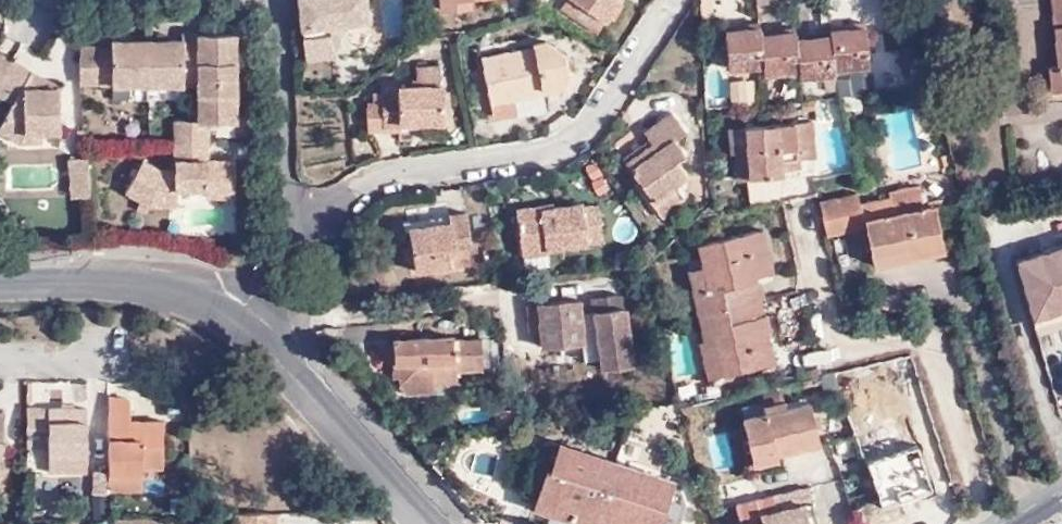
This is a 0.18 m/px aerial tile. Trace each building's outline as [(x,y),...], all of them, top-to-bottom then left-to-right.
[(305,49),(306,59),(333,56),(330,25),(369,20),(366,0),(299,0),(305,49)] [(469,0),(446,0),(442,0),(443,10),(470,7),(469,0)] [(560,8),(597,33),(604,20),(606,21),(620,0),(566,0),(560,8)] [(1057,65),(1049,66),(1051,92),(1061,91),(1061,0),(1052,0),(1057,65)] [(829,29),(830,35),(833,69),(869,65),(865,26),(829,29)] [(764,65),(760,34),(760,27),(724,30),(728,69),(764,65)] [(796,31),(760,34),(764,65),(765,73),(800,70),(797,38),(796,31)] [(176,142),(208,141),(208,121),(236,121),(235,33),(182,35),(182,41),(112,42),(111,46),(78,47),(79,56),(79,81),(112,80),(112,86),(197,84),(197,122),(176,122),(176,142)] [(830,35),(797,38),(800,70),(800,77),(834,73),(833,69),(830,35)] [(533,47),(481,57),(493,118),(517,113),(516,113),(514,101),(567,90),(566,85),(570,79),(565,55),(545,40),(532,43),(533,47)] [(295,60),(306,59),(305,49),(295,50),(295,60)] [(10,65),(0,59),(0,83),(10,65)] [(0,83),(0,97),(13,104),(0,127),(0,136),(18,146),(53,146),(53,89),(10,65),(0,83)] [(382,93),(381,124),(443,124),(444,84),(439,84),(439,65),(414,65),(415,85),(398,85),(398,79),(382,82),(382,93)] [(870,69),(845,71),(846,93),(872,91),(870,69)] [(381,131),(381,124),(382,93),(367,93),(367,131),(381,131)] [(656,150),(629,169),(664,217),(687,196),(690,177),(678,162),(686,155),(675,140),(686,131),(672,111),(643,132),(650,142),(656,150)] [(813,121),(728,127),(730,154),(736,154),(737,180),(785,176),(784,169),(799,168),(799,159),(816,158),(813,121)] [(208,161),(208,141),(176,142),(176,170),(159,170),(144,162),(126,193),(150,206),(177,205),(177,189),(207,189),(208,197),(236,197),(236,161),(208,161)] [(625,161),(629,169),(656,150),(650,142),(625,161)] [(89,196),(86,157),(69,158),(73,198),(89,196)] [(595,160),(583,165),(595,192),(607,188),(595,160)] [(861,192),(816,201),(825,237),(868,228),(875,266),(945,253),(935,203),(923,206),(919,184),(888,190),(889,195),(862,201),(861,192)] [(960,201),(936,205),(940,226),(964,222),(960,201)] [(584,202),(562,205),(563,209),(541,212),(541,205),(518,208),(525,257),(548,253),(548,250),(604,242),(599,203),(584,206),(584,202)] [(563,209),(562,205),(562,202),(541,205),(541,212),(563,209)] [(466,211),(450,214),(451,220),(408,227),(416,272),(471,264),(468,247),(471,247),(466,211)] [(451,220),(450,214),(407,221),(408,227),(451,220)] [(709,311),(766,298),(761,276),(774,273),(764,229),(696,244),(701,266),(709,311)] [(1014,260),(1034,326),(1061,318),(1061,246),(1014,260)] [(696,314),(709,311),(701,266),(687,269),(696,314)] [(591,299),(595,324),(599,351),(601,368),(634,364),(625,308),(624,308),(621,295),(591,299)] [(770,314),(766,298),(709,311),(696,314),(702,341),(716,338),(723,376),(776,364),(769,332),(764,334),(760,316),(770,314)] [(599,351),(595,324),(584,325),(582,299),(538,302),(538,304),(540,328),(541,348),(559,346),(560,354),(599,351)] [(540,328),(538,304),(527,305),(529,329),(540,328)] [(773,331),(770,314),(760,316),(764,334),(769,332),(773,331)] [(453,339),(453,336),(393,340),(395,380),(407,395),(436,393),(436,388),(457,386),(456,371),(484,370),(482,338),(453,339)] [(716,338),(702,341),(698,342),(707,380),(723,376),(716,338)] [(942,449),(912,352),(833,372),(845,406),(846,405),(864,399),(868,409),(894,400),(903,427),(913,424),(923,455),(942,449)] [(821,375),(802,379),(803,387),(822,383),(821,375)] [(129,395),(108,395),(108,475),(142,474),(143,468),(163,468),(163,421),(138,420),(138,426),(130,427),(129,421),(129,395)] [(846,405),(876,498),(880,509),(935,491),(929,472),(923,455),(913,424),(903,427),(894,400),(868,409),(864,399),(846,405)] [(810,402),(742,418),(753,466),(779,459),(777,455),(819,445),(810,402)] [(87,406),(26,406),(27,447),(48,448),(48,455),(87,455),(87,406)] [(616,461),(560,443),(534,452),(519,496),(535,501),(534,506),(588,523),(595,523),(616,461)] [(948,466),(942,449),(923,455),(929,472),(948,466)] [(87,455),(48,455),(48,467),(87,467),(87,455)] [(616,461),(595,523),(683,523),(689,509),(681,483),(673,480),(616,461)] [(108,475),(108,492),(143,491),(142,474),(108,475)] [(93,519),(108,519),(108,494),(93,494),(93,519)] [(169,499),(170,516),(187,515),(186,499),(169,499)] [(807,511),(750,523),(810,523),(807,511)] [(276,513),(235,513),(236,523),(276,523),(276,513)]
